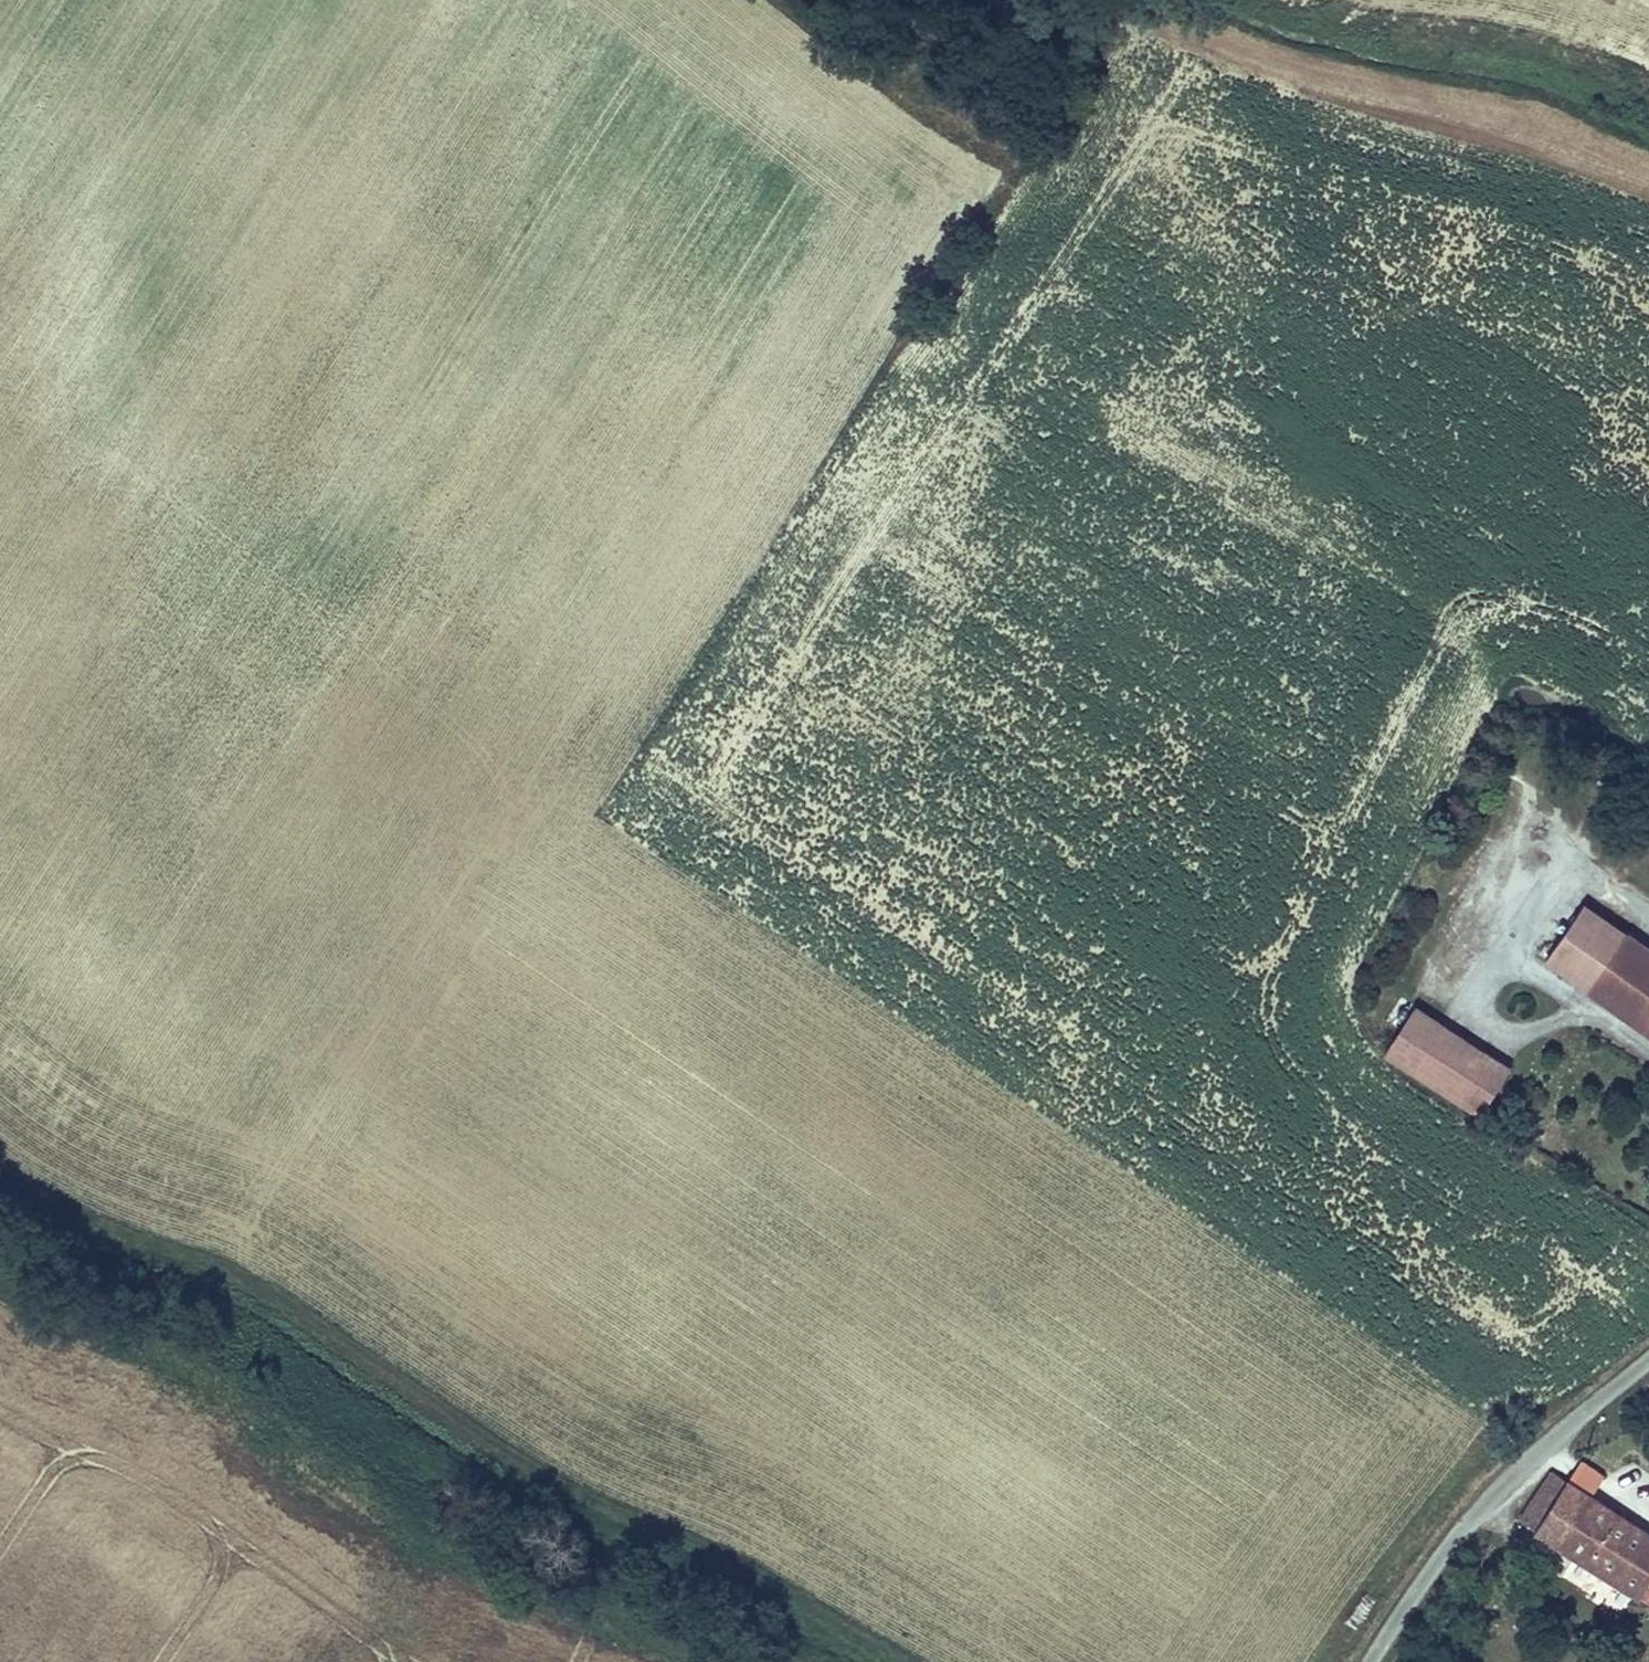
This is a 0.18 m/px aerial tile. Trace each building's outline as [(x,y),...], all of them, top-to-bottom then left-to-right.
[(1581,905),(1542,962),(1648,1038),(1648,953),(1581,905)] [(1505,1069),(1408,1009),(1393,1033),(1380,1054),(1477,1114),(1505,1069)] [(1564,1483),(1552,1474),(1520,1523),(1556,1545),(1586,1498),(1591,1501),(1604,1479),(1576,1462),(1564,1483)] [(1556,1545),(1648,1605),(1648,1538),(1591,1501),(1586,1498),(1556,1545)]
